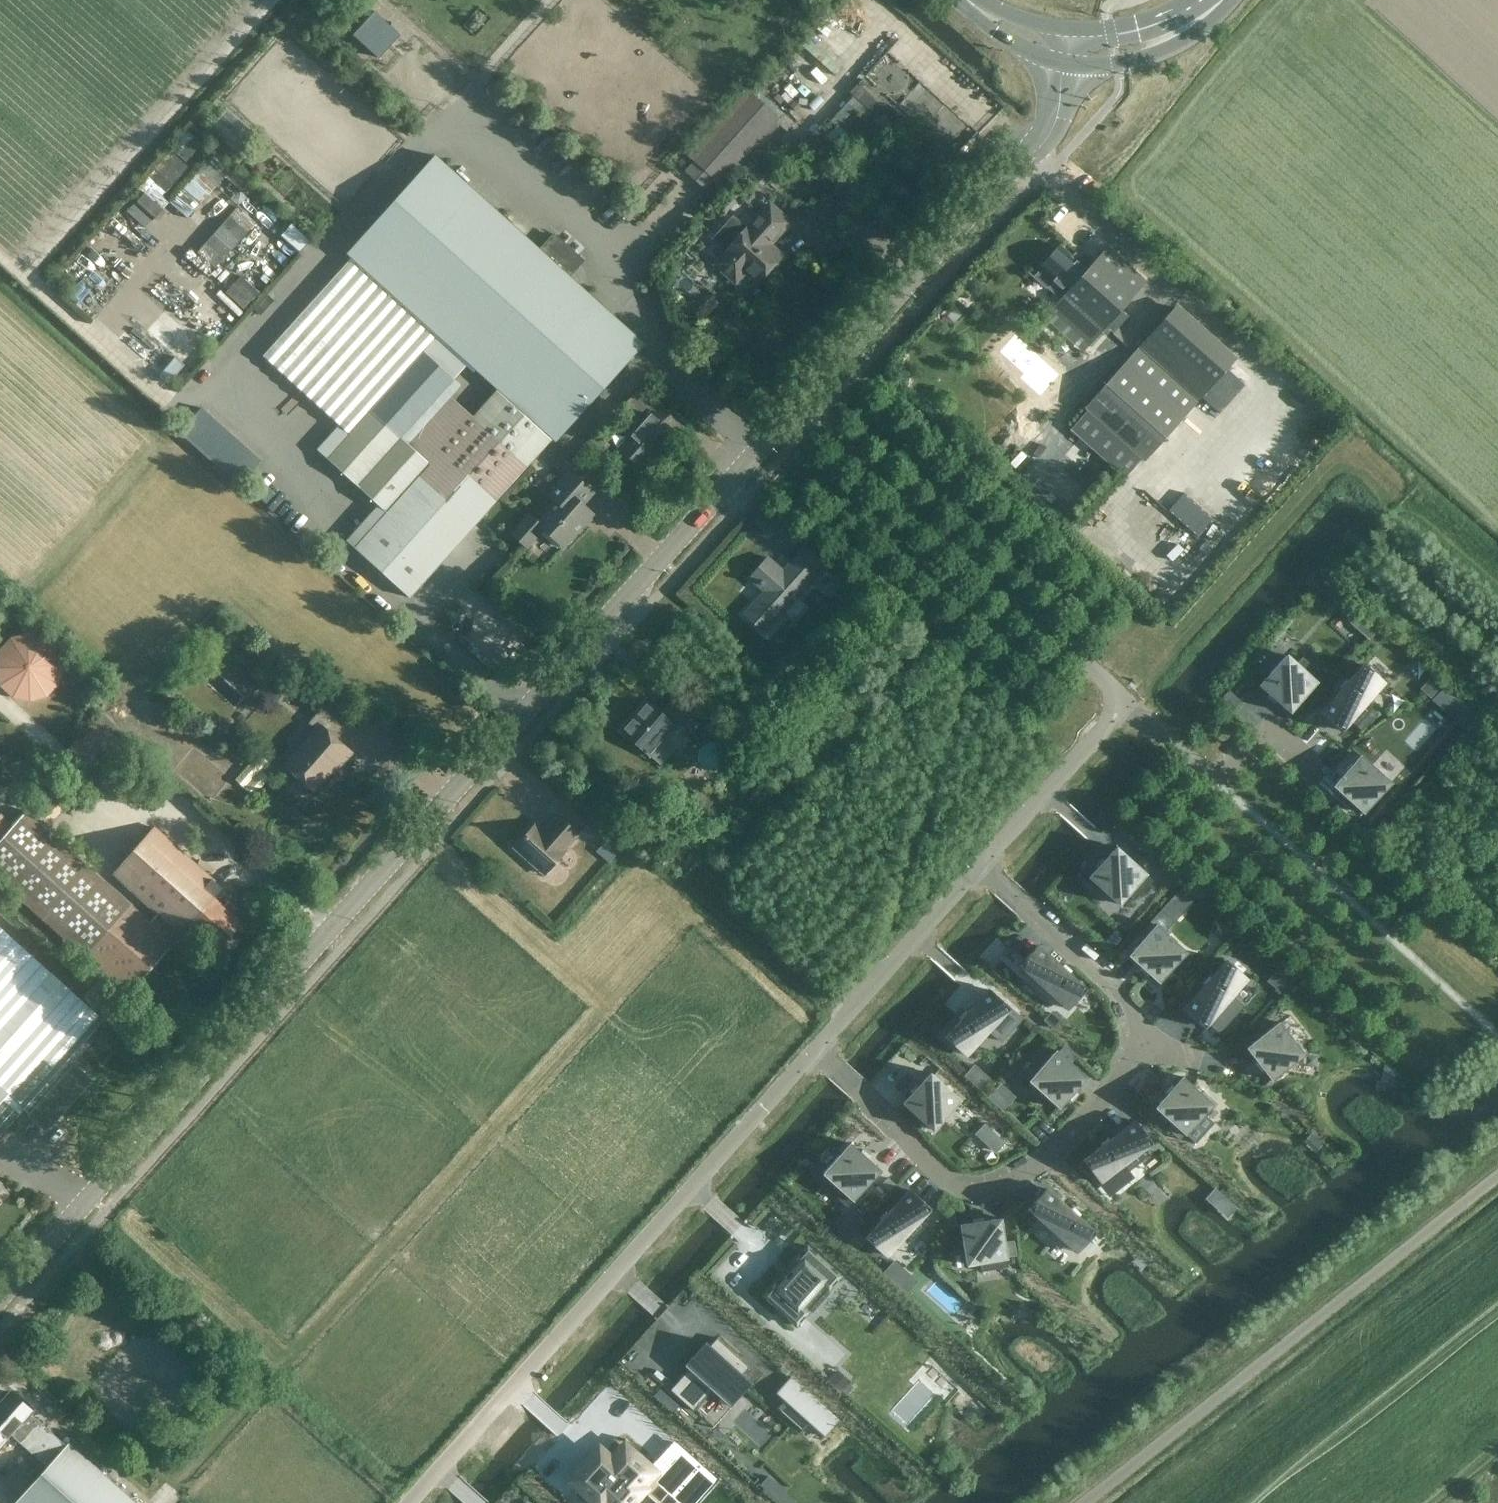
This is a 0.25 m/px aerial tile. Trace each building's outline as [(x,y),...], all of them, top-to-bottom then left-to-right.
[(379,56),(400,32),(376,10),(354,33),(379,56)] [(862,83),(832,116),(855,136),(885,104),(862,83)] [(725,180),(775,123),(749,99),(697,156),(725,180)] [(176,150),(188,160),(203,142),(191,132),(176,150)] [(147,176),(162,192),(190,166),(175,150),(147,176)] [(756,153),(742,169),(755,181),(765,171),(768,173),(782,158),(756,153)] [(435,156),(354,246),(563,434),(644,344),(569,277),(582,262),(553,235),(540,250),(435,156)] [(187,213),(226,177),(211,160),(172,196),(187,213)] [(239,205),(198,249),(216,266),(258,222),(239,205)] [(747,228),(726,251),(727,252),(716,264),(736,282),(746,270),(759,281),(769,270),(774,270),(778,265),(778,259),(780,257),(768,246),(789,222),(770,205),(748,229),(747,228)] [(303,247),(310,235),(291,223),(284,235),(303,247)] [(1090,344),(1146,282),(1107,247),(1087,269),(1060,245),(1039,269),(1052,281),(1047,287),(1061,300),(1052,310),(1090,344)] [(474,416),(445,390),(455,379),(424,352),(436,339),(350,261),(263,356),(350,434),(326,459),(386,513),(354,548),(408,596),(550,440),(496,391),(474,416)] [(246,306),(261,288),(243,273),(228,291),(246,306)] [(1088,410),(1071,429),(1126,478),(1142,459),(1145,461),(1201,400),(1200,399),(1234,360),(1174,307),(1085,407),(1088,410)] [(690,321),(682,321),(683,333),(695,333),(695,325),(690,321)] [(1032,405),(1053,381),(1007,341),(991,360),(1017,383),(1012,388),(1032,405)] [(639,423),(636,420),(634,420),(629,427),(629,428),(632,431),(617,448),(640,468),(673,431),(662,422),(670,413),(649,394),(641,403),(650,411),(639,423)] [(594,455),(605,443),(596,435),(586,447),(594,455)] [(556,439),(545,446),(554,460),(565,452),(556,439)] [(532,465),(543,475),(551,466),(540,456),(532,465)] [(570,471),(548,495),(556,501),(533,527),(525,520),(513,534),(526,546),(543,528),(563,546),(593,513),(582,504),(593,492),(570,471)] [(1178,484),(1163,501),(1198,533),(1214,517),(1178,484)] [(783,570),(768,557),(743,585),(744,586),(753,576),(776,597),(753,621),(765,632),(825,565),(804,547),(783,570)] [(842,580),(833,590),(841,597),(850,588),(842,580)] [(45,696),(62,670),(45,640),(9,640),(0,656),(0,682),(10,697),(45,696)] [(1287,655),(1260,685),(1290,713),(1317,682),(1323,676),(1303,657),(1297,664),(1287,655)] [(1365,665),(1321,712),(1342,731),(1351,721),(1357,727),(1373,709),(1367,703),(1385,683),(1365,665)] [(1463,724),(1476,711),(1446,682),(1434,695),(1463,724)] [(692,726),(701,716),(677,695),(668,705),(671,708),(665,716),(646,700),(620,728),(661,764),(675,748),(665,738),(683,719),(692,726)] [(339,766),(351,752),(337,739),(347,728),(323,707),(308,723),(319,733),(306,748),(303,746),(286,765),(314,790),(331,771),(330,770),(336,763),(339,766)] [(259,752),(235,779),(254,795),(270,777),(261,769),(268,760),(259,752)] [(1361,755),(1334,786),(1364,813),(1391,782),(1361,755)] [(703,813),(713,801),(703,792),(692,803),(703,813)] [(131,995),(176,944),(26,811),(13,826),(1,815),(0,816),(0,880),(131,995)] [(538,826),(535,824),(515,848),(545,874),(565,851),(564,850),(578,834),(552,811),(538,826)] [(218,948),(241,922),(214,898),(223,888),(154,827),(113,872),(182,934),(191,924),(218,948)] [(1087,880),(1104,855),(1088,845),(1071,869),(1087,880)] [(1117,847),(1089,877),(1110,895),(1119,904),(1128,895),(1135,901),(1153,880),(1117,847)] [(1156,925),(1129,955),(1160,982),(1187,952),(1156,925)] [(0,926),(0,1137),(26,1109),(29,1112),(109,1024),(0,926)] [(1039,946),(1020,966),(1068,1009),(1086,989),(1039,946)] [(1227,961),(1184,1008),(1204,1027),(1247,979),(1227,961)] [(1285,992),(1292,983),(1276,970),(1269,979),(1285,992)] [(989,989),(946,1037),(967,1055),(989,1030),(1001,1041),(1021,1019),(989,989)] [(1278,1023),(1247,1047),(1272,1080),(1304,1055),(1278,1023)] [(1057,1050),(1030,1080),(1060,1108),(1087,1077),(1071,1063),(1075,1058),(1063,1047),(1059,1052),(1057,1050)] [(977,1063),(970,1070),(982,1082),(989,1075),(977,1063)] [(74,1066),(31,1115),(47,1129),(90,1081),(74,1066)] [(931,1073),(903,1103),(934,1130),(961,1100),(931,1073)] [(1183,1077),(1156,1107),(1186,1134),(1213,1104),(1183,1077)] [(1145,1090),(1156,1102),(1168,1090),(1156,1079),(1145,1090)] [(990,1095),(1004,1108),(1017,1094),(1003,1081),(990,1095)] [(998,1152),(1008,1142),(986,1121),(976,1131),(998,1152)] [(1135,1121),(1085,1160),(1102,1182),(1123,1165),(1128,1172),(1147,1158),(1141,1151),(1152,1142),(1135,1121)] [(851,1143),(823,1173),(833,1182),(827,1189),(848,1207),(881,1170),(851,1143)] [(1048,1189),(1029,1209),(1077,1252),(1095,1231),(1048,1189)] [(910,1190),(867,1237),(887,1256),(905,1236),(912,1242),(928,1224),(921,1218),(930,1208),(910,1190)] [(1001,1218),(961,1224),(967,1265),(980,1263),(982,1272),(1009,1267),(1007,1253),(1001,1218)] [(775,1281),(763,1295),(797,1326),(809,1312),(803,1306),(822,1284),(829,1290),(841,1276),(807,1245),(795,1260),(798,1263),(779,1285),(775,1281)] [(896,1282),(901,1276),(890,1267),(885,1272),(896,1282)] [(136,1294),(137,1293),(129,1287),(128,1288),(124,1293),(131,1300),(136,1294)] [(743,1374),(750,1367),(717,1337),(710,1345),(706,1341),(685,1365),(689,1369),(670,1390),(694,1411),(713,1390),(731,1406),(752,1382),(743,1374)] [(840,1420),(791,1376),(776,1393),(784,1400),(778,1408),(803,1430),(810,1423),(825,1437),(840,1420)] [(69,1444),(68,1445),(48,1427),(47,1428),(30,1413),(31,1412),(10,1393),(0,1405),(0,1448),(11,1435),(28,1449),(48,1467),(15,1502),(135,1502),(69,1444)] [(718,1480),(675,1442),(674,1443),(676,1444),(659,1463),(656,1461),(656,1460),(655,1459),(648,1466),(625,1446),(622,1450),(616,1456),(615,1456),(612,1460),(609,1457),(607,1459),(602,1454),(600,1456),(599,1456),(597,1459),(594,1462),(593,1463),(590,1466),(586,1463),(584,1466),(579,1471),(579,1472),(572,1479),(571,1480),(580,1488),(576,1494),(577,1495),(578,1494),(588,1502),(604,1502),(606,1500),(609,1502),(631,1502),(633,1502),(636,1499),(635,1498),(640,1493),(641,1494),(645,1489),(641,1485),(650,1475),(651,1475),(655,1471),(669,1483),(682,1495),(687,1489),(699,1499),(716,1480),(717,1481),(718,1480)]
